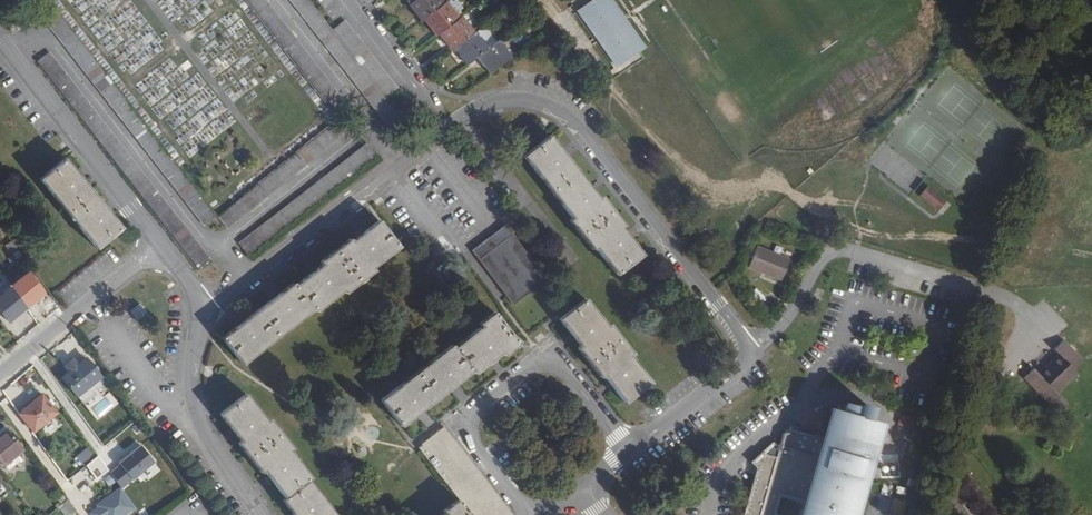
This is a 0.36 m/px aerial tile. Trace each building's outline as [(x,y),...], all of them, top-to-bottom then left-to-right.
[(388,102),(334,31),(310,0),(291,0),(338,60),(390,128),(402,118),(388,102)] [(427,19),(444,5),(440,0),(414,0),(411,3),(416,10),(414,12),(422,22),(427,19)] [(448,5),(457,17),(463,13),(454,0),(448,5)] [(624,15),(614,0),(574,0),(567,5),(617,75),(642,57),(638,51),(646,45),(628,20),(624,15)] [(442,33),(459,20),(457,17),(448,5),(446,3),(444,5),(427,19),(432,26),(430,28),(437,37),(442,33)] [(633,8),(624,15),(628,20),(636,14),(633,8)] [(219,216),(60,14),(47,24),(207,227),(219,216)] [(459,47),(475,35),(462,17),(459,20),(442,33),(448,40),(446,42),(454,52),(459,47)] [(478,33),(475,35),(459,47),(464,55),(462,57),(468,65),(480,55),(490,48),(478,33)] [(499,41),(490,48),(480,55),(486,63),(484,65),(491,74),(512,58),(499,41)] [(51,54),(39,64),(202,272),(214,263),(51,54)] [(339,120),(220,218),(228,229),(349,131),(339,120)] [(525,157),(574,219),(600,199),(551,137),(525,157)] [(251,256),(377,155),(368,143),(241,244),(251,256)] [(126,229),(68,160),(42,181),(100,251),(126,229)] [(946,200),(927,185),(919,196),(938,211),(942,206),(946,200)] [(600,199),(574,219),(572,221),(594,249),(596,248),(619,276),(644,256),(622,228),(624,225),(602,197),(600,199)] [(297,285),(317,309),(319,311),(344,291),(347,294),(377,271),(375,268),(401,247),(381,221),(354,241),(352,239),(322,262),(324,264),(297,285)] [(508,226),(504,229),(475,252),(500,285),(514,304),(548,279),(508,226)] [(756,248),(748,268),(781,280),(788,260),(756,248)] [(15,290),(29,310),(46,296),(32,277),(15,290)] [(245,364),(317,309),(297,285),(295,282),(224,336),(245,364)] [(29,310),(15,290),(0,302),(0,307),(12,324),(29,310)] [(628,403),(653,383),(631,355),(634,353),(611,324),(609,326),(588,299),(563,319),(583,345),(581,348),(603,376),(606,374),(628,403)] [(140,319),(141,318),(136,311),(143,306),(142,304),(134,311),(140,319)] [(136,311),(141,318),(148,313),(143,306),(136,311)] [(458,348),(475,371),(478,373),(504,353),(507,355),(521,345),(496,313),(483,323),(485,326),(458,348)] [(1087,365),(1063,338),(1053,348),(1058,354),(1038,372),(1033,367),(1024,376),(1049,404),(1059,395),(1057,392),(1087,365)] [(404,426),(475,371),(458,348),(455,345),(384,400),(404,426)] [(103,379),(87,360),(64,380),(80,399),(103,379)] [(897,398),(920,403),(923,393),(899,388),(897,398)] [(267,471),(288,498),(312,480),(313,479),(293,452),(295,450),(273,420),(270,422),(248,394),(222,413),(244,442),(242,444),(264,474),(267,471)] [(60,415),(46,397),(22,417),(36,435),(60,415)] [(857,403),(846,400),(844,408),(836,405),(834,410),(825,443),(822,455),(812,452),(779,443),(775,455),(760,452),(751,460),(756,465),(742,514),(774,514),(780,495),(807,502),(804,514),(846,514),(865,449),(874,416),(868,415),(871,405),(857,401),(857,403)] [(449,426),(445,429),(458,445),(462,442),(449,426)] [(460,499),(473,514),(512,514),(474,466),(478,462),(462,442),(458,445),(445,429),(422,447),(460,499)] [(10,432),(0,440),(0,458),(6,466),(25,451),(10,432)] [(124,450),(128,455),(141,445),(137,439),(124,450)] [(822,455),(825,443),(815,441),(812,452),(822,455)] [(145,445),(109,470),(122,489),(158,464),(145,445)] [(512,514),(513,514),(516,513),(478,462),(474,466),(512,514)] [(871,477),(888,477),(879,467),(872,467),(871,477)] [(879,467),(888,477),(901,477),(901,467),(879,467)] [(288,498),(285,501),(296,514),(339,514),(312,480),(288,498)] [(91,514),(127,514),(136,509),(122,487),(88,510),(91,514)] [(77,511),(68,499),(58,507),(65,514),(71,514),(77,511)] [(460,499),(446,510),(449,513),(446,514),(473,514),(460,499)]
